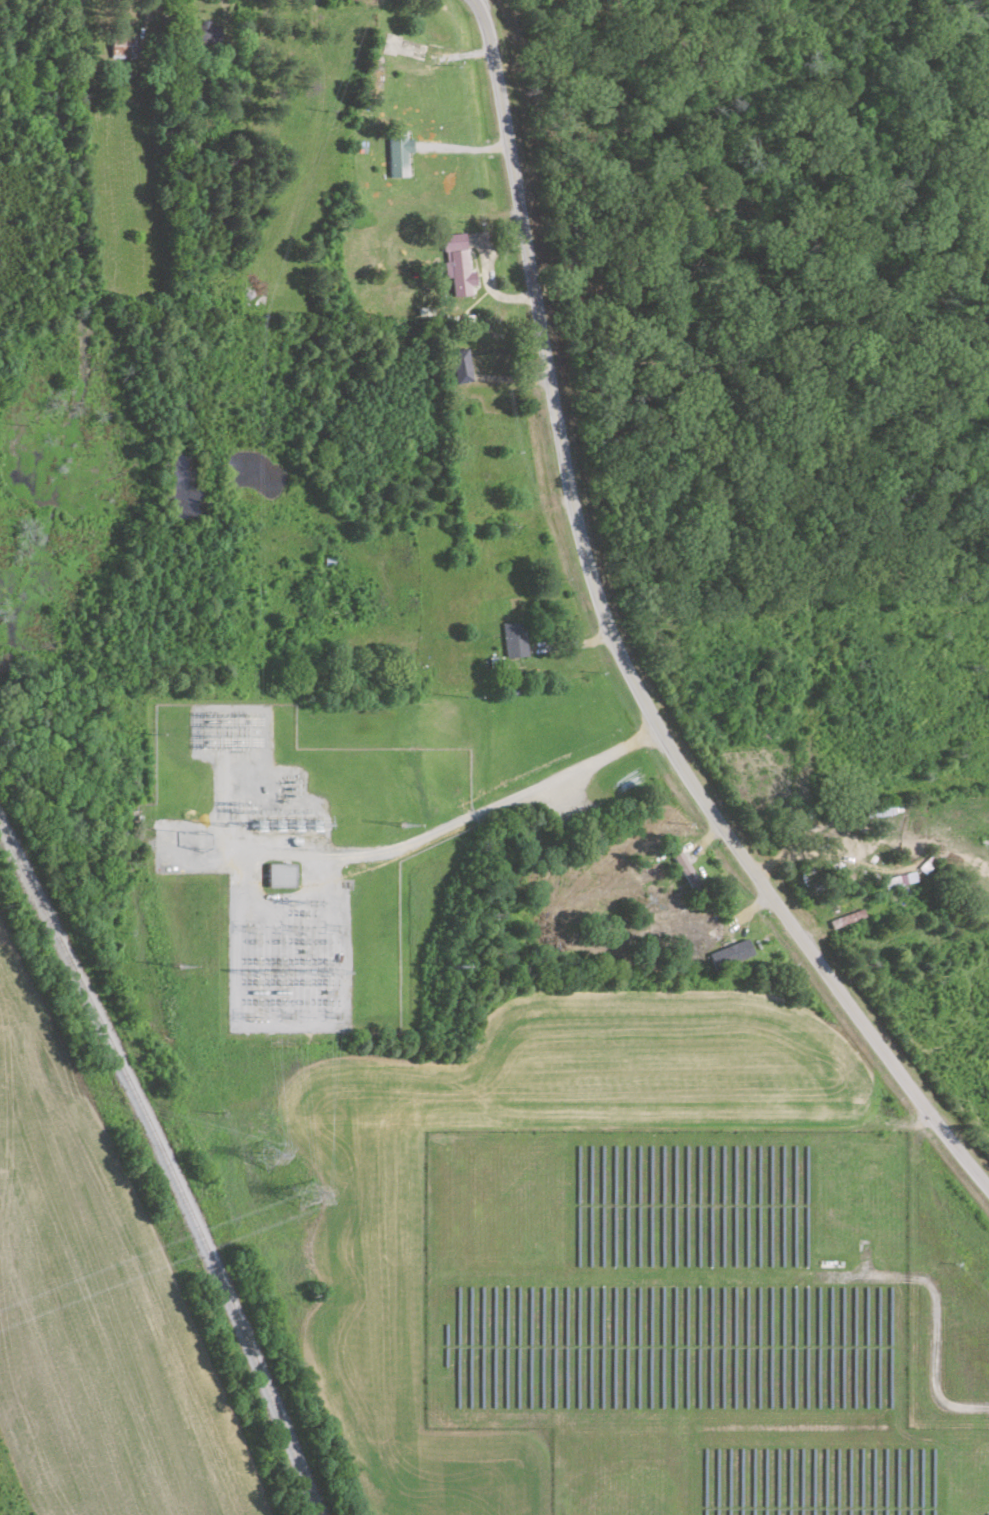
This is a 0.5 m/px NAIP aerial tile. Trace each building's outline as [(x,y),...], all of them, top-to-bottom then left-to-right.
[(221,20),(183,20),(183,40),(221,41),(221,20)] [(138,34),(128,34),(128,26),(112,26),(112,56),(138,56),(138,34)] [(423,60),(427,39),(383,32),(379,53),(423,60)] [(406,130),(388,130),(388,175),(406,175),(406,130)] [(466,271),(465,232),(445,233),(448,295),(473,294),(472,270),(466,271)] [(455,381),(470,380),(467,347),(451,349),(455,381)] [(504,658),(525,656),(522,621),(501,622),(504,658)] [(900,811),(900,800),(880,800),(880,811),(900,811)] [(670,853),(691,890),(699,886),(679,849),(670,853)] [(265,862),(265,885),(293,885),(293,862),(265,862)] [(856,918),(880,911),(873,889),(849,896),(856,918)] [(694,909),(704,936),(715,932),(705,905),(694,909)] [(707,952),(713,967),(751,952),(745,937),(707,952)]
